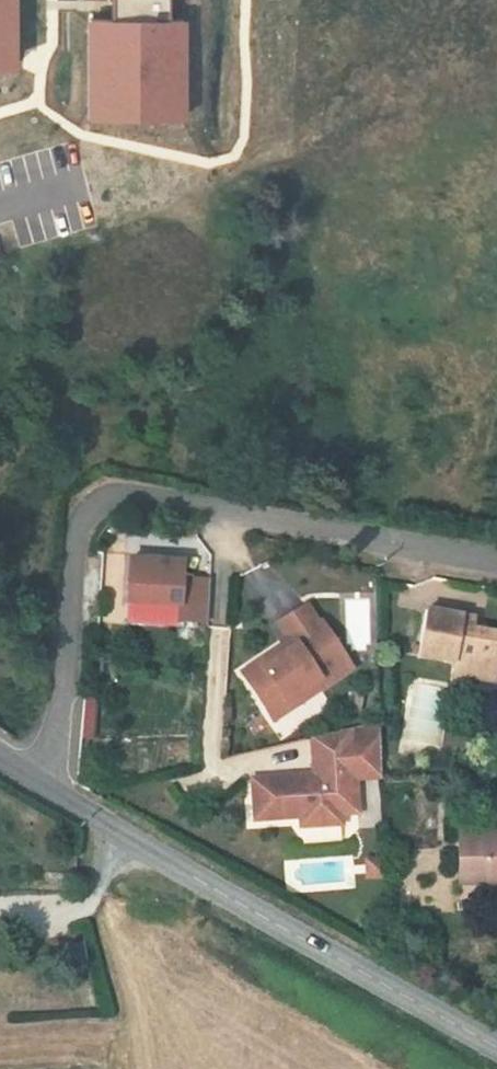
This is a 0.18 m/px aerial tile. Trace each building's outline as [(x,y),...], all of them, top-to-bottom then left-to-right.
[(22,72),(22,0),(0,0),(0,72),(22,72)] [(88,22),(86,123),(184,125),(186,24),(88,22)] [(181,578),(181,558),(122,558),(121,626),(207,627),(207,578),(181,578)] [(288,629),(245,655),(267,690),(283,680),(288,687),(320,666),(324,673),(357,653),(327,606),(324,607),(312,588),(288,603),(300,621),(288,629)] [(462,592),(444,588),(434,633),(475,643),(473,655),(496,661),(496,611),(483,608),(486,597),(462,592)] [(284,623),(288,629),(300,621),(288,603),(283,606),(291,619),(284,623)] [(283,680),(267,690),(276,703),(324,673),(320,666),(288,687),(283,680)] [(266,765),(266,805),(312,804),(312,813),(352,813),(352,803),(352,783),(369,784),(368,768),(394,767),(393,713),(367,718),(327,725),(328,763),(315,763),(266,765)] [(352,783),(352,803),(369,802),(369,784),(352,783)] [(480,824),(479,857),(496,857),(496,825),(480,824)] [(381,851),(382,867),(398,867),(398,850),(381,851)] [(478,869),(496,870),(496,857),(479,857),(478,869)]
